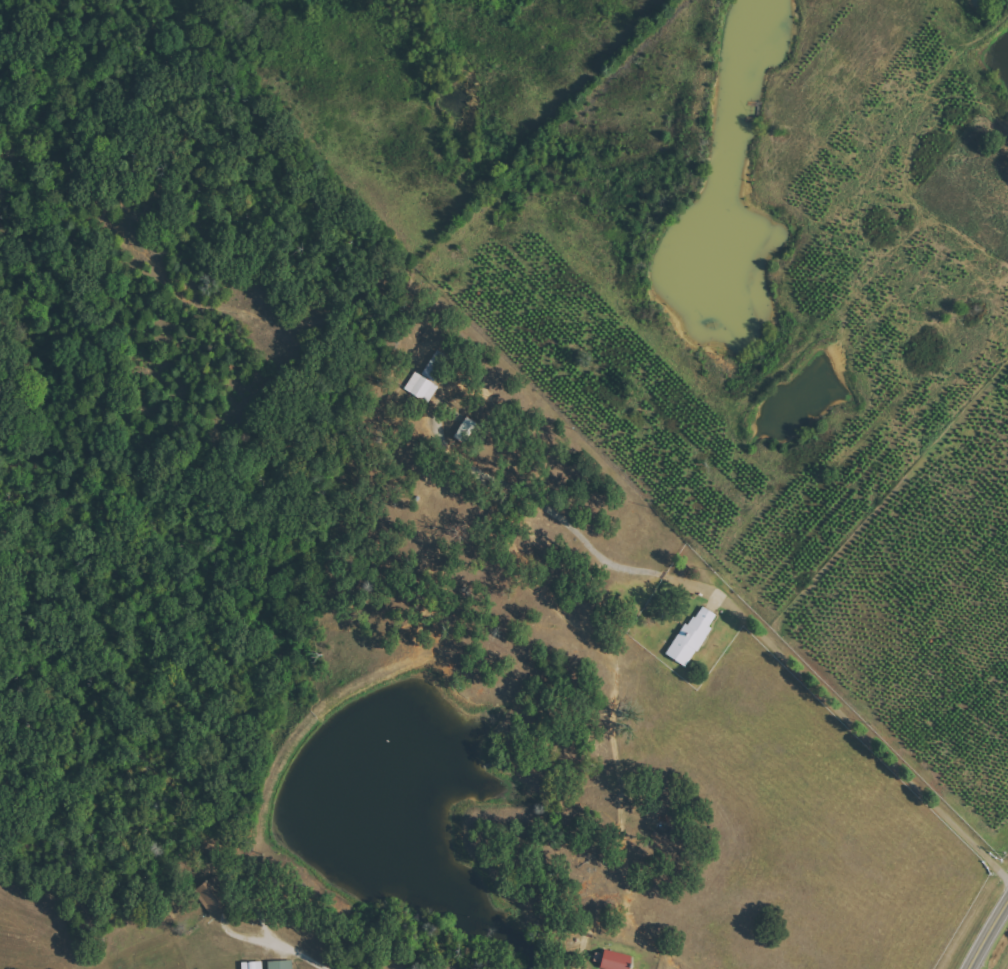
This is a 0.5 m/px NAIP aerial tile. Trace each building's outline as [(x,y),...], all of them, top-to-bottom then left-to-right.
[(405,389),(429,404),(440,387),(434,383),(450,358),(437,350),(421,375),(416,371),(405,389)] [(668,657),(688,668),(718,616),(698,604),(668,657)] [(214,912),(228,897),(208,878),(194,894),(214,912)] [(603,950),(599,968),(601,968),(628,968),(631,957),(603,950)] [(268,968),(293,968),(292,961),(268,962),(268,968)]
